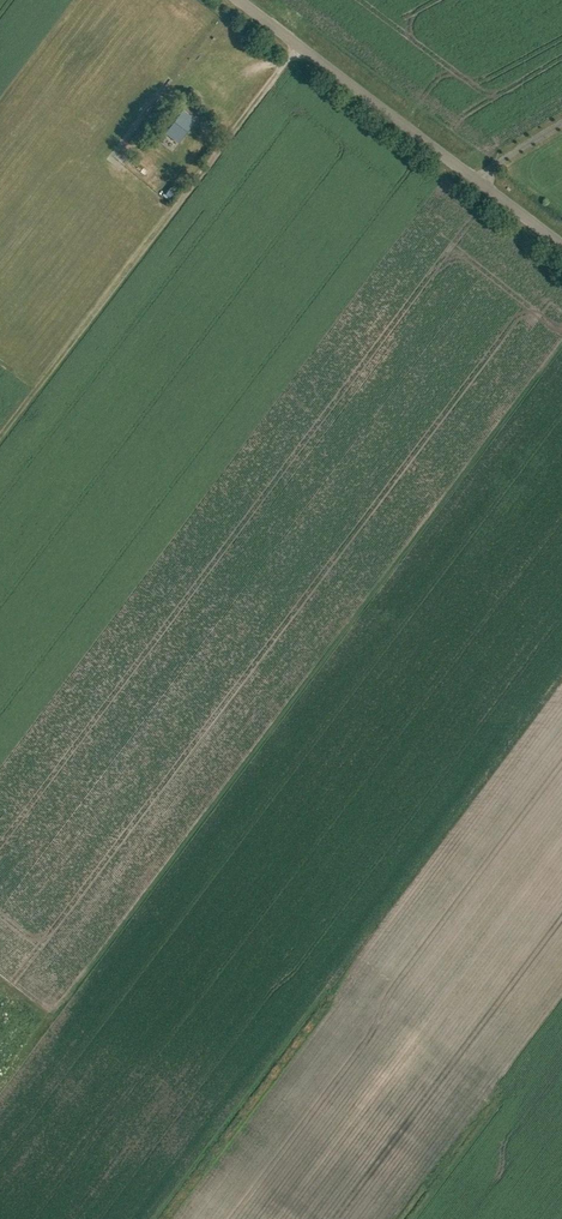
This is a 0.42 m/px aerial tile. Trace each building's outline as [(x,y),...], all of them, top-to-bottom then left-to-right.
[(177,142),(194,119),(183,110),(166,133),(177,142)]
